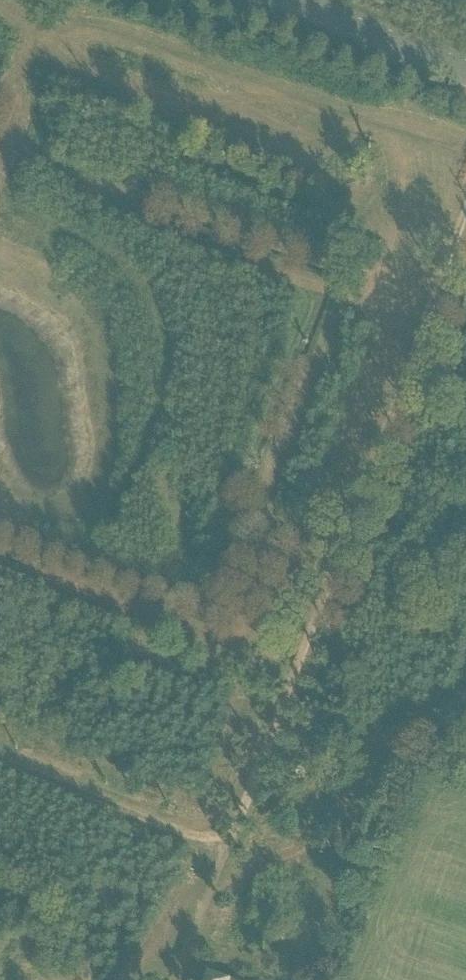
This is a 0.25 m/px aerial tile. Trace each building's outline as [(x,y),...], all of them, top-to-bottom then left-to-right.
[(457,379),(465,382),(465,370),(461,367),(457,379)]
